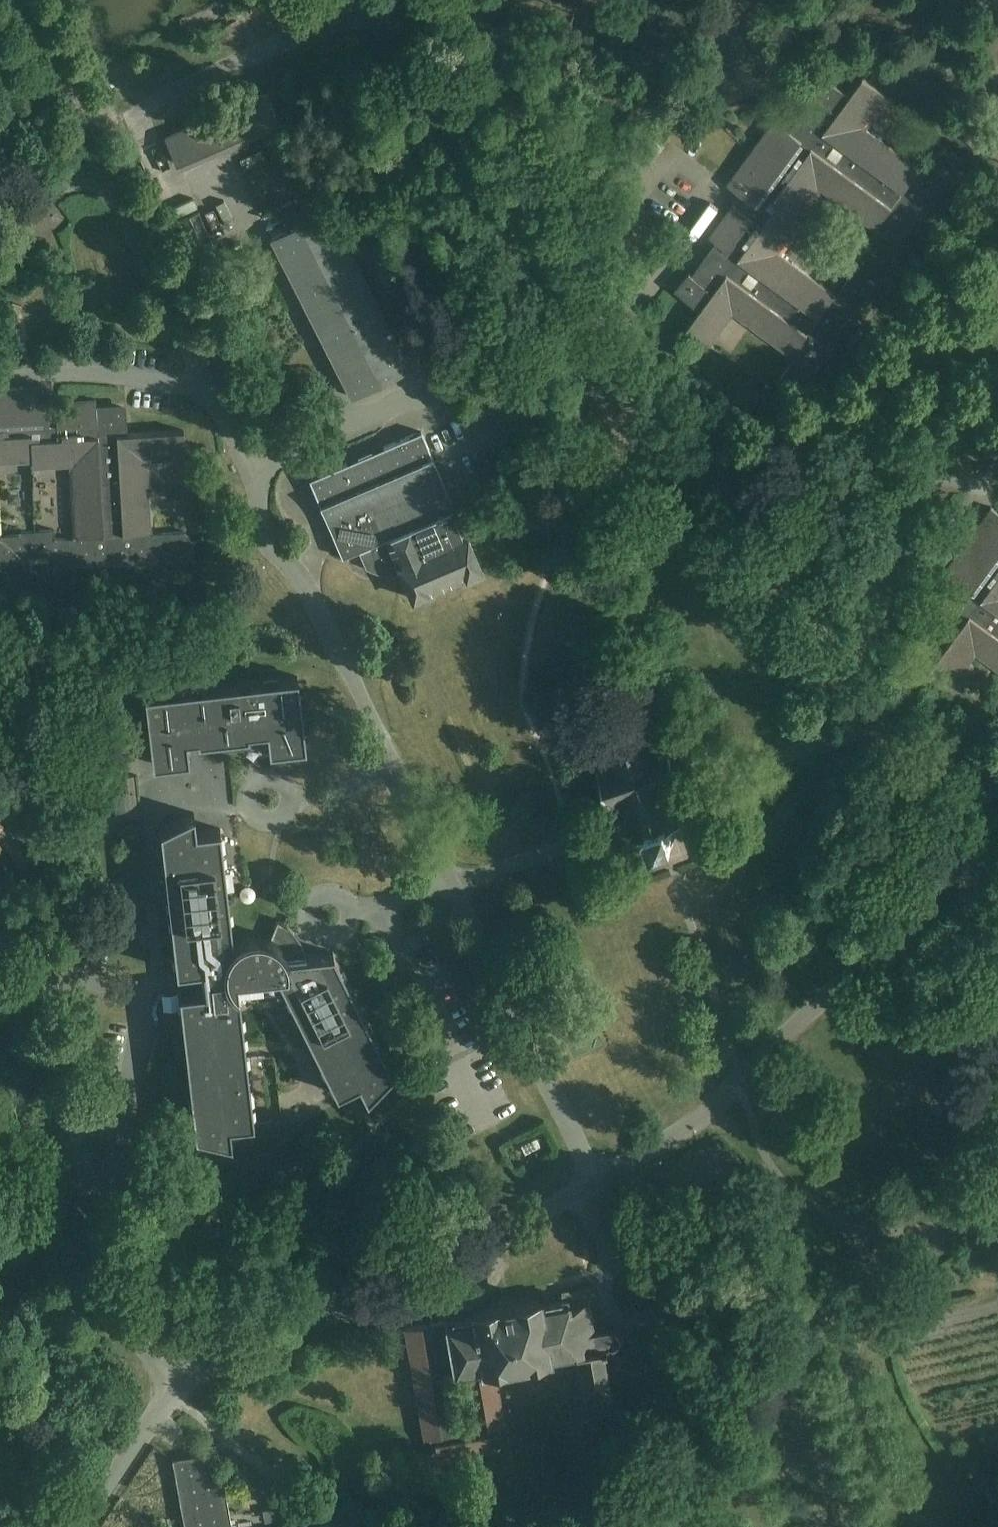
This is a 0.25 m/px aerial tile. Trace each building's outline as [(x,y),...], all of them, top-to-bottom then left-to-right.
[(734,205),(710,237),(717,243),(693,275),(690,273),(675,290),(697,308),(698,306),(702,309),(688,328),(710,344),(734,313),(792,356),(793,354),(796,356),(780,380),(781,385),(785,388),(784,391),(797,400),(876,285),(868,280),(875,269),(878,271),(965,162),(952,152),(950,154),(946,151),(940,151),(922,174),(919,172),(920,170),(862,127),(885,95),(863,79),(850,97),(846,94),(847,93),(823,78),(811,97),(815,99),(790,132),(775,120),(740,167),(736,174),(727,185),(741,195),(734,205)] [(278,120),(275,112),(267,94),(164,138),(176,164),(278,120)] [(308,185),(289,141),(267,150),(286,195),(308,185)] [(283,220),(289,231),(272,240),(352,397),(409,368),(330,210),(303,224),(291,201),(277,209),(278,210),(261,218),(266,229),(283,220)] [(177,221),(195,260),(216,251),(199,212),(177,221)] [(24,562),(23,557),(53,555),(53,567),(106,565),(123,564),(193,558),(192,540),(189,541),(188,535),(184,532),(149,535),(149,533),(150,533),(146,461),(185,458),(183,430),(124,434),(122,408),(96,409),(95,400),(43,403),(42,386),(0,388),(0,464),(32,462),(32,469),(71,466),(76,539),(54,540),(54,531),(20,532),(20,535),(0,537),(0,564),(24,562)] [(309,479),(326,520),(342,558),(369,546),(377,564),(384,567),(397,561),(413,599),(481,570),(421,431),(309,479)] [(975,531),(944,572),(960,584),(944,606),(966,621),(931,669),(953,685),(976,654),(997,670),(997,512),(992,508),(975,531)] [(297,676),(144,694),(152,764),(189,760),(186,739),(197,738),(197,741),(246,736),(247,746),(268,743),(269,751),(305,747),(297,676)] [(598,765),(612,803),(612,805),(614,804),(615,806),(622,809),(626,807),(639,844),(640,843),(639,841),(652,836),(655,844),(674,838),(671,830),(683,826),(684,828),(686,827),(673,791),(677,790),(681,783),(681,782),(682,781),(667,737),(684,731),(677,709),(651,718),(649,725),(639,719),(608,730),(603,741),(610,761),(598,765)] [(219,829),(196,831),(194,813),(160,830),(176,972),(179,972),(181,993),(178,993),(195,1136),(231,1144),(229,1126),(253,1123),(239,993),(244,996),(249,997),(254,998),(260,998),(265,997),(269,995),(274,993),(279,989),(282,984),(337,1093),(358,1082),(366,1099),(393,1072),(333,952),(306,955),(306,956),(297,957),(287,940),(294,934),(292,931),(288,928),(285,925),(281,923),(277,921),(269,940),(267,938),(264,937),(260,937),(256,936),(252,937),(249,937),(245,939),(241,940),(237,943),(233,946),(219,829)] [(261,898),(264,886),(250,883),(247,895),(261,898)] [(691,1284),(697,1295),(711,1288),(706,1277),(691,1284)] [(500,1450),(497,1432),(492,1433),(491,1428),(505,1425),(497,1382),(496,1374),(492,1375),(491,1369),(576,1355),(583,1397),(576,1398),(579,1418),(617,1411),(613,1391),(610,1392),(602,1351),(606,1350),(603,1337),(609,1336),(610,1336),(611,1335),(612,1335),(612,1334),(613,1333),(613,1332),(613,1331),(613,1330),(613,1329),(613,1328),(612,1327),(610,1326),(609,1326),(608,1326),(607,1326),(593,1328),(588,1300),(591,1300),(590,1291),(573,1294),(574,1297),(540,1303),(540,1301),(472,1313),(473,1315),(446,1320),(446,1321),(405,1328),(425,1439),(438,1436),(439,1442),(435,1443),(438,1460),(500,1450)] [(218,1451),(172,1459),(184,1526),(232,1526),(218,1451)]
